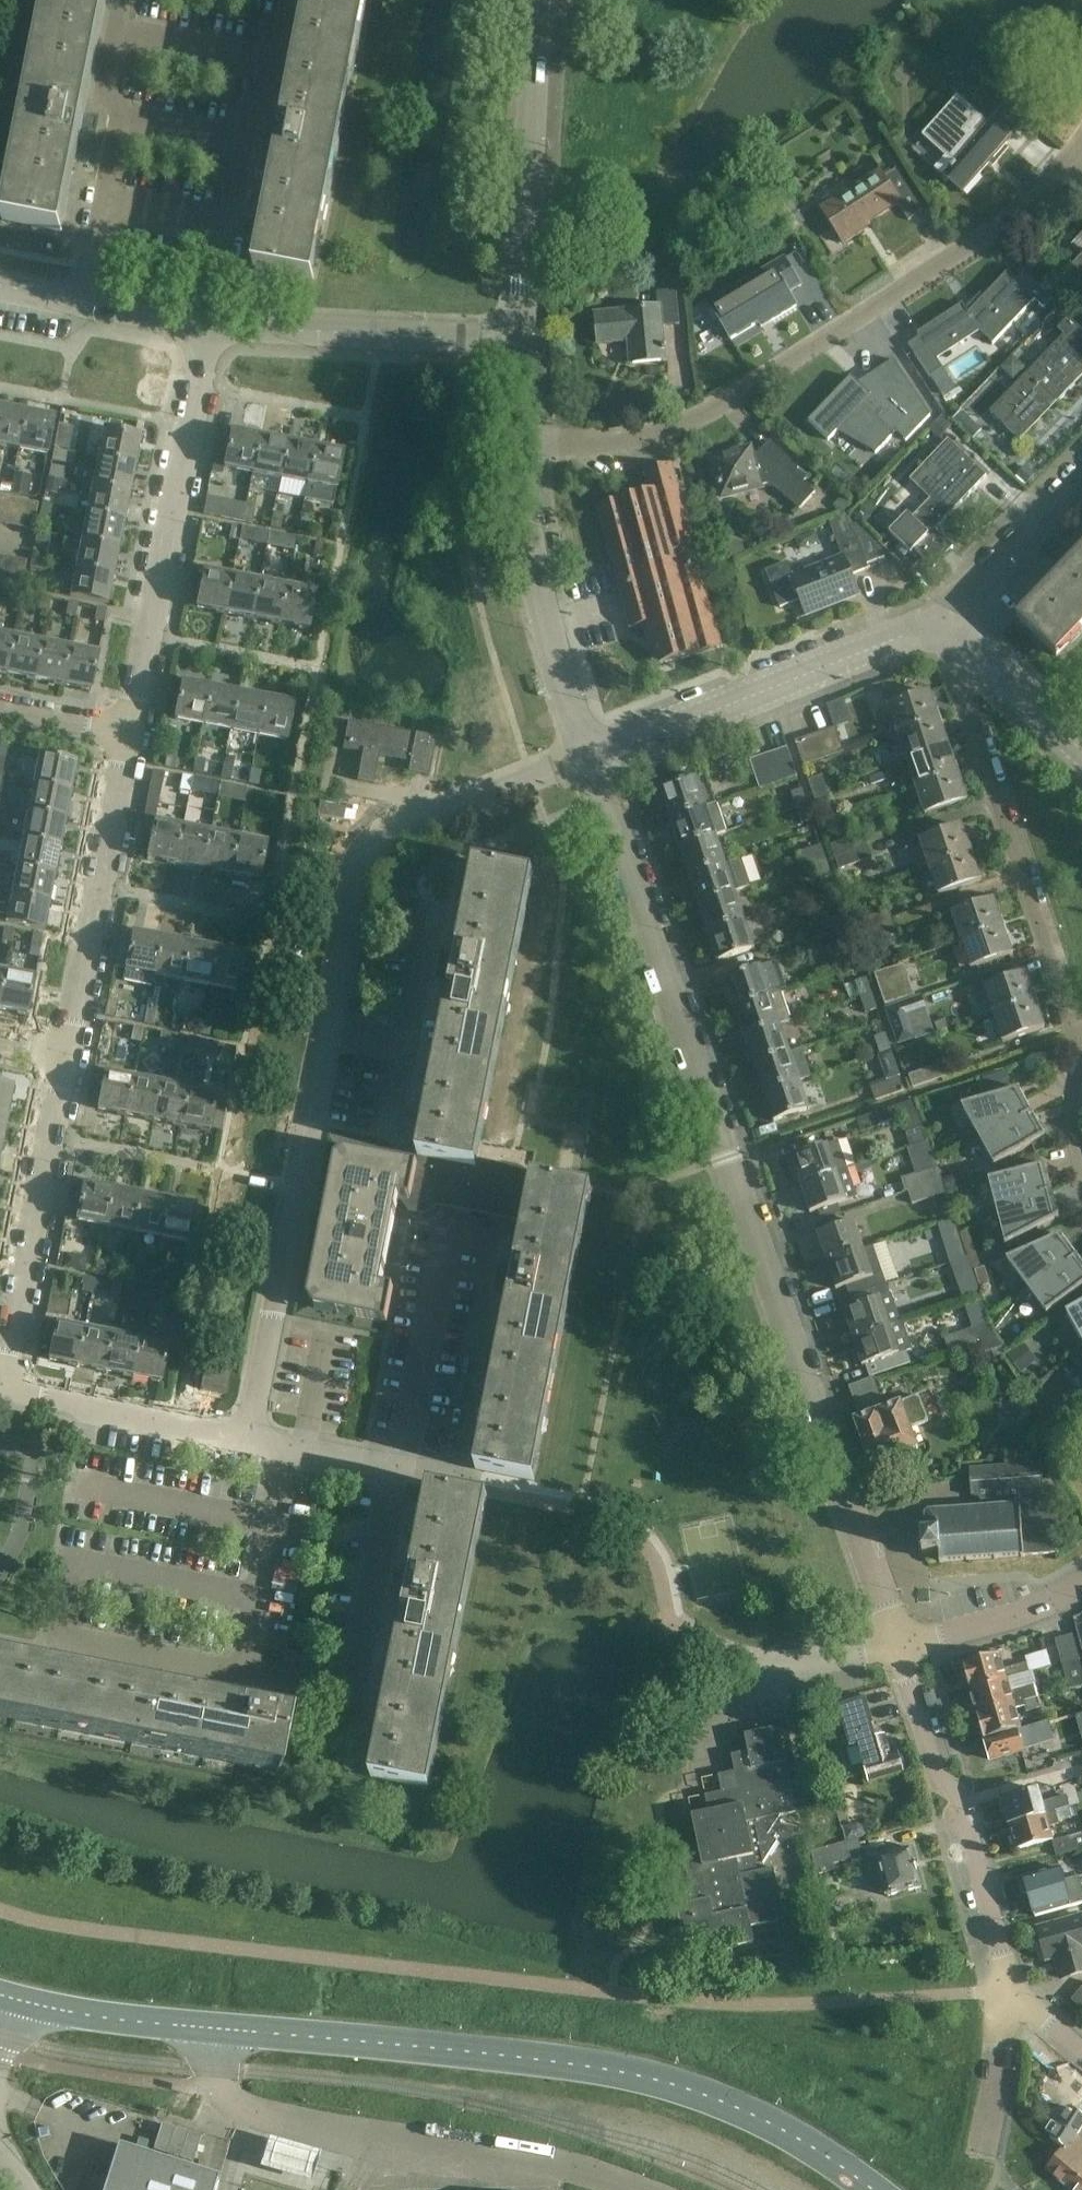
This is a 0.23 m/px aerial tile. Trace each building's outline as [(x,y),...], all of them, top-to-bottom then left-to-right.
[(73,142),(81,144),(95,133),(97,119),(78,115),(101,0),(50,0),(6,222),(56,231),(73,142)] [(261,272),(311,281),(366,0),(314,0),(289,130),(270,126),(267,140),(276,155),(284,157),(261,272)] [(922,137),(911,149),(934,170),(963,195),(1021,128),(1000,110),(988,124),(957,97),(922,137)] [(879,170),(819,209),(842,245),(871,226),(869,223),(898,205),(908,221),(922,212),(895,170),(884,177),(879,170)] [(1071,267),(1081,277),(1081,255),(1071,267)] [(738,291),(711,308),(730,340),(759,323),(761,328),(796,307),(789,294),(801,286),(784,258),(736,287),(738,291)] [(919,338),(908,345),(929,378),(934,375),(932,373),(930,375),(923,364),(981,327),(994,340),(991,343),(993,345),(996,341),(1035,301),(1043,308),(1052,299),(1051,298),(1024,272),(1016,281),(1007,272),(984,297),(970,312),(968,314),(962,304),(917,334),(919,338)] [(623,310),(595,313),(598,345),(628,342),(630,365),(667,362),(664,327),(679,325),(675,291),(656,293),(657,306),(623,309),(623,310)] [(996,407),(1010,420),(1004,426),(999,432),(998,433),(1010,445),(1017,438),(1023,432),(1023,433),(1055,400),(1057,402),(1081,377),(1081,330),(1069,317),(1059,328),(1065,334),(996,407)] [(851,377),(808,422),(828,441),(837,432),(844,424),(876,454),(897,433),(906,442),(930,416),(894,360),(893,361),(895,364),(861,387),(858,384),(851,377)] [(18,450),(26,412),(0,406),(0,446),(18,450)] [(46,455),(54,417),(26,412),(18,450),(46,455)] [(961,412),(952,421),(974,440),(982,430),(961,412)] [(942,416),(928,430),(930,433),(939,441),(953,426),(945,418),(942,416)] [(58,426),(54,447),(54,448),(68,451),(73,429),(72,429),(58,426)] [(140,437),(102,429),(96,458),(134,465),(140,437)] [(231,430),(223,469),(252,474),(259,436),(231,430)] [(259,436),(252,474),(279,480),(287,441),(259,436)] [(930,500),(912,518),(907,513),(889,532),(910,553),(914,549),(933,567),(952,547),(934,531),(986,476),(948,440),(910,481),(930,500)] [(287,441),(279,480),(307,485),(314,447),(287,441)] [(722,498),(767,485),(775,487),(799,510),(815,493),(804,482),(807,480),(797,471),(799,469),(770,442),(759,453),(751,455),(750,449),(712,460),(722,498)] [(314,447),(307,485),(335,491),(343,452),(314,447)] [(74,454),(53,450),(51,462),(72,466),(74,454)] [(91,485),(95,486),(129,493),(134,465),(96,458),(91,485)] [(649,492),(596,507),(611,562),(611,563),(614,571),(630,630),(641,626),(642,626),(648,625),(651,624),(662,664),(675,661),(723,647),(700,564),(673,465),(671,465),(668,466),(643,473),(649,492)] [(1026,467),(1017,476),(1026,485),(1035,476),(1026,467)] [(14,472),(10,494),(28,498),(28,497),(32,476),(14,472)] [(45,487),(44,492),(59,495),(60,489),(70,491),(71,483),(61,481),(62,479),(47,477),(45,487)] [(85,513),(89,513),(124,520),(129,493),(95,486),(91,485),(85,513)] [(6,524),(11,498),(0,496),(0,523),(6,524)] [(206,496),(202,515),(213,517),(223,519),(226,504),(227,500),(206,496)] [(842,497),(832,507),(841,514),(842,515),(844,513),(851,506),(842,497)] [(11,498),(6,524),(18,527),(23,501),(11,498)] [(23,501),(18,527),(32,530),(37,504),(23,501)] [(41,504),(40,514),(54,517),(56,507),(41,504)] [(244,508),(241,523),(252,525),(255,510),(244,508)] [(80,540),(84,541),(118,548),(124,520),(89,513),(85,513),(80,540)] [(272,513),(269,528),(279,530),(282,515),(272,513)] [(787,564),(765,572),(780,609),(800,601),(806,617),(859,596),(851,576),(868,569),(867,565),(885,558),(882,551),(857,525),(856,526),(845,516),(829,522),(837,544),(842,555),(843,559),(792,579),(791,575),(787,564)] [(300,518),(297,534),(307,536),(311,520),(300,518)] [(230,524),(228,539),(239,541),(241,526),(230,524)] [(258,530),(255,544),(266,546),(268,532),(258,530)] [(36,532),(34,542),(49,545),(51,534),(36,532)] [(285,536),(283,549),(294,551),(296,538),(285,536)] [(74,568),(79,568),(113,575),(118,548),(84,541),(80,540),(74,568)] [(315,540),(312,556),(322,558),(325,542),(315,540)] [(1056,657),(1081,630),(1081,550),(1016,619),(1056,657)] [(7,584),(12,558),(0,556),(0,582),(7,584)] [(12,558),(7,584),(21,586),(26,561),(12,558)] [(31,559),(29,569),(44,572),(46,562),(31,559)] [(69,596),(107,603),(113,575),(79,568),(74,568),(69,596)] [(203,569),(196,607),(224,613),(231,578),(232,574),(203,569)] [(232,574),(231,578),(224,613),(252,618),(259,584),(259,580),(232,574)] [(259,580),(259,584),(252,618),(279,623),(287,585),(259,580)] [(308,629),(315,591),(287,585),(279,623),(308,629)] [(13,590),(10,605),(21,607),(23,592),(13,590)] [(40,595),(38,610),(48,612),(51,597),(40,595)] [(75,618),(78,603),(68,601),(65,616),(75,618)] [(96,606),(94,621),(104,623),(107,608),(96,606)] [(15,636),(0,633),(0,672),(7,674),(15,636)] [(15,636),(7,674),(35,679),(42,641),(15,636)] [(62,685),(70,646),(42,641),(35,679),(62,685)] [(90,690),(98,652),(70,646),(62,685),(90,690)] [(181,681),(174,719),(202,725),(210,687),(181,681)] [(230,730),(230,726),(237,692),(210,687),(202,725),(230,730)] [(257,736),(258,732),(265,697),(237,692),(230,726),(230,730),(257,736)] [(896,735),(939,720),(929,692),(887,706),(896,734),(896,735)] [(285,741),(293,703),(265,697),(258,732),(257,736),(285,741)] [(905,761),(948,747),(939,720),(896,735),(896,734),(887,737),(891,751),(901,747),(905,761)] [(408,772),(412,773),(428,776),(436,738),(348,721),(342,749),(362,753),(356,781),(373,784),(378,762),(378,757),(409,763),(408,772)] [(819,733),(827,758),(844,752),(835,727),(819,733)] [(807,737),(815,762),(827,758),(819,733),(807,737)] [(815,762),(807,737),(795,741),(803,766),(815,762)] [(7,759),(9,749),(0,747),(0,758),(7,759)] [(797,777),(787,747),(773,752),(783,782),(797,777)] [(948,747),(905,761),(910,775),(900,779),(904,792),(915,788),(957,774),(948,747)] [(760,756),(770,786),(783,782),(773,752),(760,756)] [(167,753),(164,768),(175,770),(177,755),(167,753)] [(76,763),(37,755),(32,784),(70,791),(76,763)] [(770,786),(760,756),(748,760),(758,790),(770,786)] [(195,758),(192,773),(203,775),(206,760),(195,758)] [(223,764),(220,779),(230,781),(233,766),(223,764)] [(248,784),(258,786),(261,771),(250,769),(248,784)] [(957,774),(915,788),(924,816),(967,802),(957,774)] [(181,775),(178,790),(189,792),(190,791),(192,778),(181,775)] [(670,820),(716,804),(706,775),(660,791),(670,820)] [(822,776),(808,780),(812,792),(826,788),(822,776)] [(192,778),(190,791),(208,794),(211,782),(192,778)] [(26,811),(61,818),(65,819),(70,791),(32,784),(26,811)] [(238,787),(235,801),(244,803),(246,788),(238,787)] [(830,801),(826,788),(812,792),(817,805),(830,801)] [(796,808),(807,804),(802,789),(790,793),(796,808)] [(680,848),(717,835),(726,832),(716,804),(670,820),(680,848)] [(801,824),(813,820),(807,804),(796,808),(801,824)] [(65,819),(61,818),(26,811),(21,839),(59,846),(65,819)] [(154,819),(146,858),(175,863),(182,825),(154,819)] [(182,825),(175,863),(203,869),(210,830),(182,825)] [(928,868),(971,854),(961,826),(919,840),(928,868)] [(210,830),(203,869),(230,874),(237,836),(210,830)] [(835,858),(868,846),(864,834),(830,846),(835,858)] [(689,876),(726,863),(717,835),(680,848),(689,876)] [(259,880),(266,841),(237,836),(230,874),(259,880)] [(59,846),(21,839),(16,866),(54,874),(59,846)] [(821,845),(810,849),(815,865),(826,861),(821,845)] [(868,846),(835,858),(839,870),(872,859),(868,846)] [(971,854),(928,868),(938,896),(980,882),(971,854)] [(820,881),(832,877),(826,861),(815,865),(820,881)] [(699,904),(736,892),(730,875),(736,873),(732,862),(726,864),(726,863),(689,876),(699,904)] [(54,874),(16,866),(10,894),(49,901),(54,874)] [(531,1482),(588,1190),(568,1186),(554,1183),(533,1179),(533,1180),(530,1179),(517,1171),(502,1168),(486,1170),(473,1168),(479,1141),(530,877),(481,867),(475,866),(474,867),(475,868),(458,955),(445,953),(440,980),(452,982),(418,1156),(416,1165),(346,1151),(335,1159),(308,1299),(315,1309),(387,1323),(393,1289),(381,1287),(398,1197),(411,1200),(411,1197),(525,1219),(515,1268),(503,1266),(498,1293),(510,1296),(476,1469),(475,1471),(476,1471),(531,1482)] [(709,933),(745,920),(736,892),(699,904),(709,933)] [(5,922),(43,930),(49,901),(10,894),(5,922)] [(960,942),(1003,927),(993,900),(951,914),(960,942)] [(890,910),(856,921),(860,934),(893,922),(890,910)] [(824,936),(853,926),(849,913),(819,923),(824,936)] [(745,920),(709,933),(719,962),(755,949),(745,920)] [(893,922),(860,934),(864,946),(898,935),(893,922)] [(4,926),(1,941),(11,943),(14,928),(4,926)] [(828,949),(858,939),(853,926),(824,936),(828,949)] [(1003,927),(960,942),(970,970),(1012,955),(1003,927)] [(117,955),(114,966),(125,968),(127,957),(130,941),(132,933),(121,931),(120,939),(117,955)] [(30,948),(29,956),(38,958),(40,949),(43,934),(33,932),(30,948)] [(125,968),(123,981),(151,986),(153,976),(154,971),(161,937),(132,932),(132,933),(130,941),(127,957),(125,968)] [(181,981),(181,977),(188,943),(161,937),(153,976),(181,981)] [(208,986),(209,982),(215,948),(188,943),(181,977),(181,981),(208,986)] [(236,992),(244,954),(215,948),(209,982),(208,986),(236,992)] [(735,1009),(781,994),(780,992),(787,990),(777,962),(725,980),(735,1009)] [(34,976),(5,970),(0,996),(0,1008),(27,1013),(34,976)] [(992,1015),(1035,1001),(1025,973),(982,987),(992,1015)] [(860,996),(871,992),(866,978),(855,982),(860,996)] [(911,984),(881,994),(882,997),(885,1007),(915,996),(911,984)] [(866,1014),(877,1010),(871,992),(860,996),(866,1014)] [(781,994),(735,1009),(744,1036),(781,1023),(781,1024),(790,1021),(781,994)] [(919,997),(886,1009),(890,1022),(898,1045),(914,1040),(906,1015),(926,1009),(921,996),(919,997)] [(1035,1001),(992,1015),(1002,1043),(1044,1029),(1035,1001)] [(146,1009),(143,1024),(153,1026),(156,1011),(146,1009)] [(173,1014),(170,1029),(181,1032),(184,1016),(173,1014)] [(198,1035),(209,1037),(211,1022),(201,1020),(198,1035)] [(791,1053),(781,1024),(781,1023),(744,1036),(754,1065),(791,1053)] [(133,1025),(130,1041),(140,1042),(143,1027),(133,1025)] [(160,1031),(157,1047),(168,1049),(171,1033),(160,1031)] [(874,1038),(879,1054),(891,1050),(886,1034),(874,1038)] [(195,1055),(198,1038),(188,1036),(185,1052),(195,1055)] [(791,1053),(754,1065),(763,1093),(800,1081),(801,1081),(812,1078),(802,1049),(791,1053)] [(909,1075),(913,1088),(946,1077),(942,1064),(909,1075)] [(105,1070),(97,1109),(126,1114),(133,1076),(105,1070)] [(133,1076),(126,1114),(153,1120),(161,1081),(133,1076)] [(886,1082),(870,1088),(875,1101),(905,1091),(900,1077),(886,1082)] [(161,1081),(153,1120),(181,1125),(188,1087),(161,1081)] [(800,1081),(763,1093),(773,1122),(810,1110),(801,1081),(800,1081)] [(0,1084),(0,1114),(7,1115),(13,1087),(0,1084)] [(216,1094),(217,1092),(188,1087),(181,1125),(209,1131),(210,1129),(216,1094)] [(978,1137),(978,1136),(1001,1124),(1004,1129),(1033,1114),(1020,1090),(961,1107),(978,1137)] [(216,1094),(210,1129),(220,1131),(227,1097),(216,1094)] [(914,1101),(876,1113),(881,1127),(901,1120),(918,1114),(914,1101)] [(1001,1124),(978,1136),(978,1137),(994,1166),(1046,1138),(1033,1114),(1004,1129),(1001,1124)] [(923,1130),(906,1136),(910,1148),(927,1142),(923,1130)] [(838,1173),(837,1172),(828,1145),(791,1158),(800,1186),(838,1173)] [(1038,1155),(1026,1158),(1028,1165),(1040,1162),(1038,1155)] [(1021,1201),(1052,1193),(1046,1166),(989,1181),(997,1214),(1023,1207),(1021,1201)] [(903,1179),(908,1192),(942,1181),(937,1167),(903,1179)] [(838,1173),(800,1186),(810,1214),(858,1198),(848,1169),(837,1172),(838,1173)] [(954,1176),(943,1182),(948,1191),(959,1186),(954,1176)] [(72,1179),(67,1202),(72,1203),(70,1211),(77,1212),(83,1183),(83,1181),(72,1179)] [(942,1181),(908,1192),(912,1205),(929,1199),(946,1193),(942,1181)] [(77,1212),(75,1221),(104,1227),(104,1223),(111,1188),(83,1183),(77,1212)] [(111,1188),(104,1223),(104,1227),(131,1232),(139,1194),(111,1188)] [(1023,1207),(997,1214),(1005,1247),(1059,1219),(1052,1193),(1021,1201),(1023,1207)] [(159,1237),(160,1233),(166,1199),(139,1194),(131,1232),(159,1237)] [(187,1243),(195,1205),(166,1199),(160,1233),(159,1237),(187,1243)] [(826,1262),(864,1249),(854,1221),(817,1234),(826,1262)] [(954,1221),(938,1226),(941,1235),(957,1230),(954,1221)] [(1052,1277),(1078,1258),(1062,1236),(1006,1260),(1027,1288),(1048,1272),(1052,1277)] [(836,1290),(846,1287),(850,1297),(886,1285),(873,1246),(864,1249),(826,1262),(836,1290)] [(66,1254),(63,1268),(76,1270),(83,1272),(84,1264),(84,1263),(80,1257),(78,1256),(68,1254),(66,1254)] [(955,1261),(950,1263),(953,1272),(971,1266),(968,1257),(955,1261)] [(1027,1288),(1047,1315),(1081,1289),(1081,1263),(1078,1258),(1052,1277),(1048,1272),(1027,1288)] [(97,1260),(94,1275),(104,1277),(107,1262),(97,1260)] [(124,1265),(121,1280),(132,1282),(134,1267),(124,1265)] [(984,1268),(975,1271),(980,1287),(990,1284),(984,1268)] [(81,1290),(81,1292),(91,1294),(93,1288),(94,1280),(94,1279),(84,1277),(81,1290)] [(122,1284),(113,1282),(110,1297),(118,1299),(119,1299),(122,1284)] [(853,1307),(843,1311),(852,1339),(890,1326),(901,1322),(891,1293),(890,1294),(887,1285),(886,1285),(850,1297),(853,1307)] [(135,1287),(132,1300),(146,1303),(147,1300),(149,1290),(149,1289),(139,1287),(135,1287)] [(175,1310),(178,1295),(167,1293),(165,1308),(175,1310)] [(118,1299),(115,1316),(122,1317),(126,1300),(119,1299),(118,1299)] [(1081,1343),(1081,1305),(1062,1316),(1079,1346),(1081,1343)] [(56,1321),(48,1360),(77,1365),(84,1327),(56,1321)] [(890,1326),(852,1339),(862,1367),(865,1366),(892,1357),(899,1354),(913,1350),(909,1340),(903,1322),(901,1322),(890,1326)] [(994,1336),(989,1322),(975,1327),(980,1341),(981,1340),(986,1353),(1003,1348),(994,1336)] [(84,1327),(77,1365),(104,1371),(112,1332),(84,1327)] [(943,1338),(948,1352),(980,1341),(975,1327),(943,1338)] [(112,1332),(104,1371),(132,1376),(139,1338),(112,1332)] [(160,1382),(168,1343),(139,1338),(132,1376),(160,1382)] [(1072,1354),(1073,1354),(1081,1370),(1081,1343),(1079,1346),(1072,1354)] [(1019,1345),(1006,1354),(1007,1355),(1020,1373),(1033,1364),(1019,1345)] [(204,1368),(200,1390),(220,1394),(226,1394),(230,1373),(204,1368)] [(874,1378),(849,1387),(858,1412),(882,1403),(883,1402),(874,1378)] [(901,1402),(853,1420),(870,1467),(919,1450),(911,1429),(927,1423),(918,1396),(901,1402)] [(925,1534),(920,1535),(922,1555),(938,1554),(939,1564),(1024,1558),(1024,1556),(1053,1554),(1059,1554),(1054,1486),(1044,1487),(1042,1464),(969,1469),(971,1497),(982,1500),(982,1507),(928,1511),(924,1516),(925,1534)] [(411,1604),(376,1780),(427,1790),(485,1498),(435,1488),(417,1577),(399,1573),(394,1601),(411,1604)] [(1062,1665),(1079,1660),(1080,1660),(1073,1635),(1055,1640),(1062,1665)] [(969,1690),(1008,1680),(1007,1679),(1029,1673),(1026,1663),(1004,1669),(1000,1654),(962,1664),(969,1690)] [(1062,1665),(1068,1690),(1081,1686),(1081,1671),(1079,1660),(1062,1665)] [(232,1778),(234,1766),(276,1774),(286,1722),(0,1666),(0,1732),(232,1778)] [(976,1714),(1037,1698),(1033,1685),(1011,1692),(1008,1680),(969,1690),(976,1714)] [(865,1697),(835,1706),(848,1749),(858,1746),(864,1764),(869,1782),(902,1773),(902,1770),(905,1766),(903,1758),(898,1757),(897,1753),(890,1755),(884,1737),(875,1740),(871,1726),(873,1725),(865,1697)] [(983,1739),(1021,1728),(1016,1710),(1024,1707),(1026,1712),(1040,1708),(1037,1698),(976,1714),(983,1739)] [(1021,1728),(983,1739),(989,1761),(1023,1752),(1023,1750),(1038,1746),(1036,1738),(1052,1734),(1048,1722),(1022,1729),(1021,1728)] [(672,1887),(676,1906),(684,1941),(716,1935),(717,1935),(720,1951),(755,1944),(751,1927),(784,1920),(774,1869),(757,1872),(756,1866),(763,1864),(777,1842),(766,1835),(773,1825),(772,1818),(797,1813),(795,1804),(803,1802),(799,1781),(790,1782),(779,1728),(744,1735),(748,1752),(731,1755),(735,1772),(718,1776),(721,1792),(705,1796),(708,1813),(692,1816),(699,1849),(682,1853),(690,1883),(672,1887)] [(1008,1825),(1070,1808),(1066,1795),(1042,1802),(1039,1789),(1001,1800),(1008,1825)] [(1077,1817),(1074,1807),(1070,1808),(1008,1825),(1015,1850),(1052,1840),(1056,1856),(1081,1849),(1081,1833),(1053,1841),(1050,1828),(1060,1825),(1059,1822),(1077,1817)] [(857,1824),(844,1828),(848,1841),(851,1840),(859,1838),(866,1837),(864,1829),(857,1824)] [(834,1870),(833,1865),(863,1857),(859,1838),(851,1840),(848,1841),(810,1851),(816,1875),(834,1870)] [(876,1858),(863,1862),(867,1875),(875,1873),(877,1884),(882,1882),(886,1897),(921,1888),(911,1849),(876,1858)] [(1081,1904),(1081,1888),(1079,1876),(1064,1880),(1061,1868),(1024,1879),(1035,1917),(1081,1904)] [(1038,1930),(1046,1960),(1055,1957),(1061,1979),(1081,1973),(1081,1917),(1038,1930)] [(803,1925),(786,1928),(788,1936),(790,1936),(791,1943),(805,1940),(803,1933),(804,1932),(803,1925)] [(1070,2000),(1081,2010),(1081,1987),(1070,2000)] [(1050,2140),(1063,2148),(1074,2136),(1075,2137),(1076,2135),(1078,2136),(1081,2129),(1081,2099),(1081,2098),(1081,2096),(1081,2076),(1074,2069),(1055,2090),(1072,2105),(1050,2140)] [(161,2124),(153,2151),(192,2163),(200,2137),(161,2124)] [(317,2150),(268,2134),(258,2165),(308,2180),(317,2150)] [(1078,2136),(1076,2135),(1075,2137),(1074,2136),(1063,2148),(1064,2149),(1046,2170),(1068,2189),(1081,2174),(1081,2140),(1078,2136)] [(102,2189),(213,2189),(217,2176),(117,2144),(102,2189)] [(1068,2189),(1069,2189),(1081,2189),(1081,2174),(1068,2189)]
